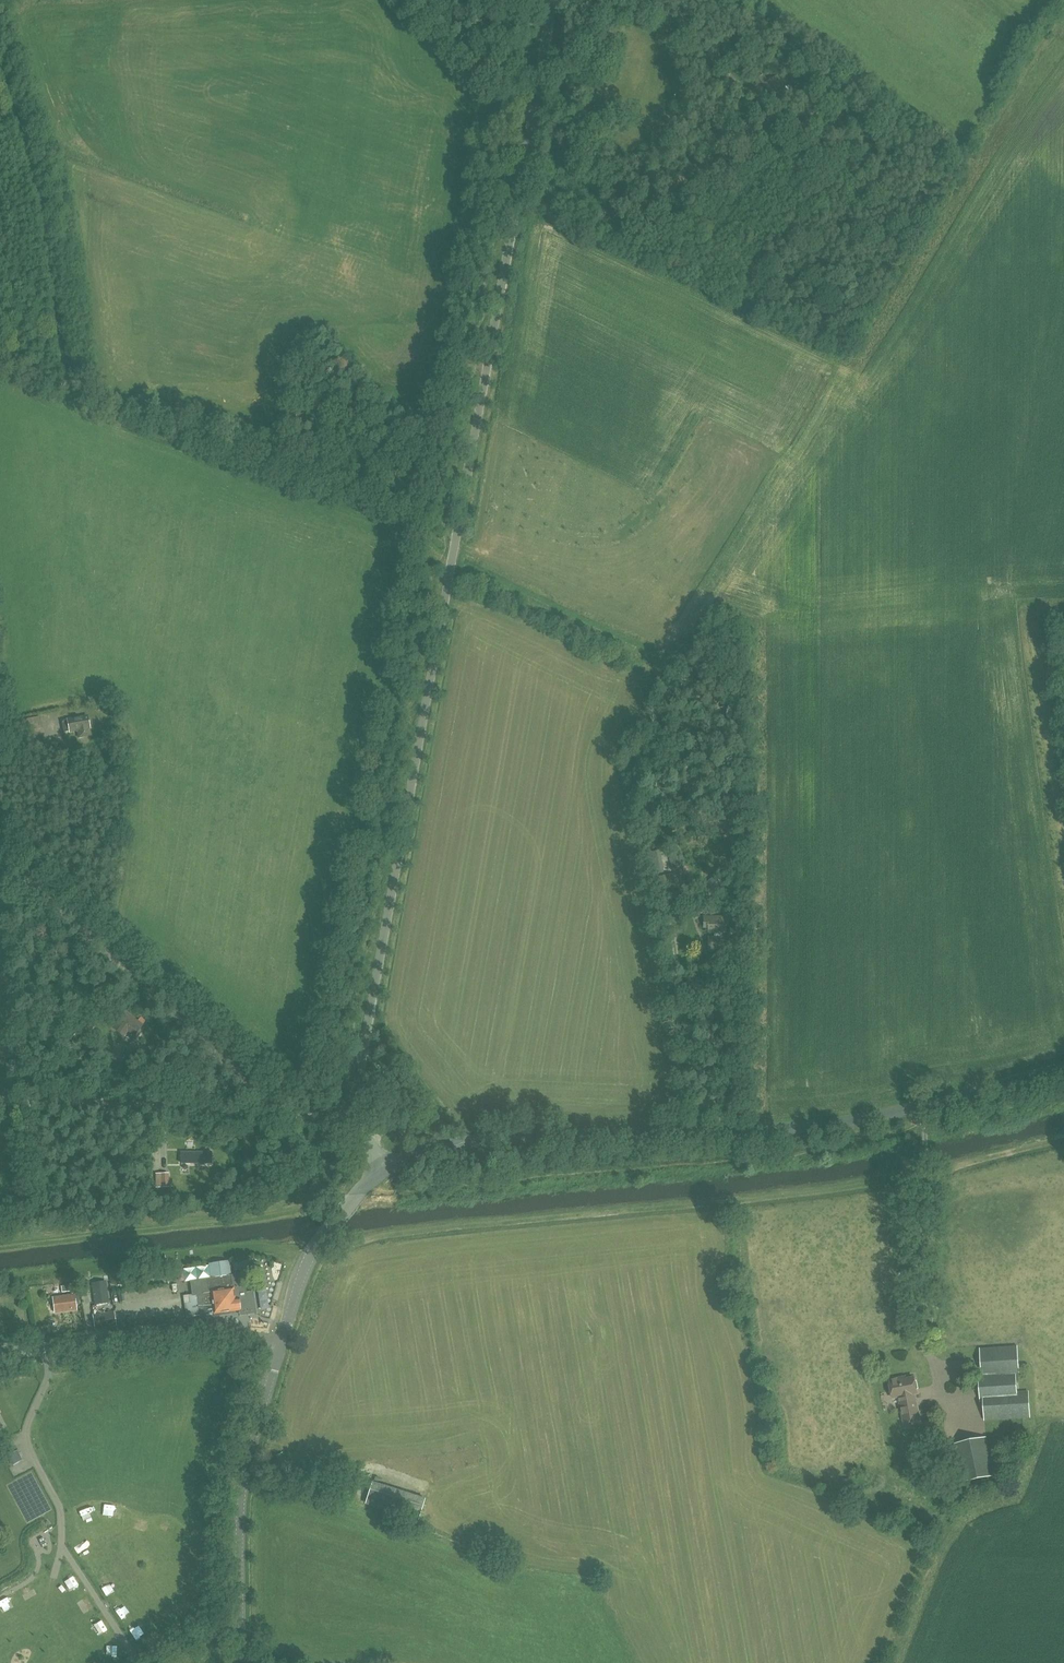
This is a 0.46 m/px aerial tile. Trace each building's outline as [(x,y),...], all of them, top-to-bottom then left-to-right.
[(87,715),(61,720),(64,732),(77,729),(78,731),(79,736),(90,734),(89,727),(87,715)] [(42,727),(40,716),(27,719),(29,730),(42,727)] [(676,888),(673,875),(656,879),(659,892),(676,888)] [(727,938),(724,938),(722,938),(722,932),(725,932),(725,925),(727,925),(727,917),(704,917),(704,927),(709,927),(709,932),(715,932),(715,938),(709,938),(709,948),(727,948),(727,938)] [(130,1033),(139,1022),(125,1012),(113,1028),(124,1036),(128,1031),(130,1033)] [(86,1038),(91,1031),(82,1025),(77,1031),(86,1038)] [(212,1152),(181,1152),(181,1163),(212,1163),(212,1152)] [(169,1186),(168,1173),(161,1173),(161,1187),(169,1186)] [(214,1260),(215,1274),(235,1272),(234,1258),(214,1260)] [(200,1318),(206,1317),(231,1313),(231,1311),(249,1308),(244,1273),(190,1281),(192,1294),(184,1296),(187,1317),(200,1315),(200,1318)] [(93,1287),(96,1304),(108,1302),(106,1285),(93,1287)] [(55,1312),(77,1309),(75,1295),(53,1298),(55,1312)] [(95,1329),(117,1326),(114,1311),(93,1315),(95,1329)] [(1029,1392),(1018,1392),(1016,1374),(1020,1373),(1018,1345),(980,1348),(982,1376),(979,1376),(980,1401),(984,1401),(985,1420),(1030,1417),(1029,1392)] [(901,1378),(889,1380),(893,1398),(899,1397),(904,1423),(920,1420),(914,1394),(917,1393),(914,1377),(902,1380),(901,1378)] [(994,1476),(986,1437),(955,1443),(963,1482),(994,1476)] [(366,1503),(418,1519),(425,1499),(372,1482),(366,1503)]
